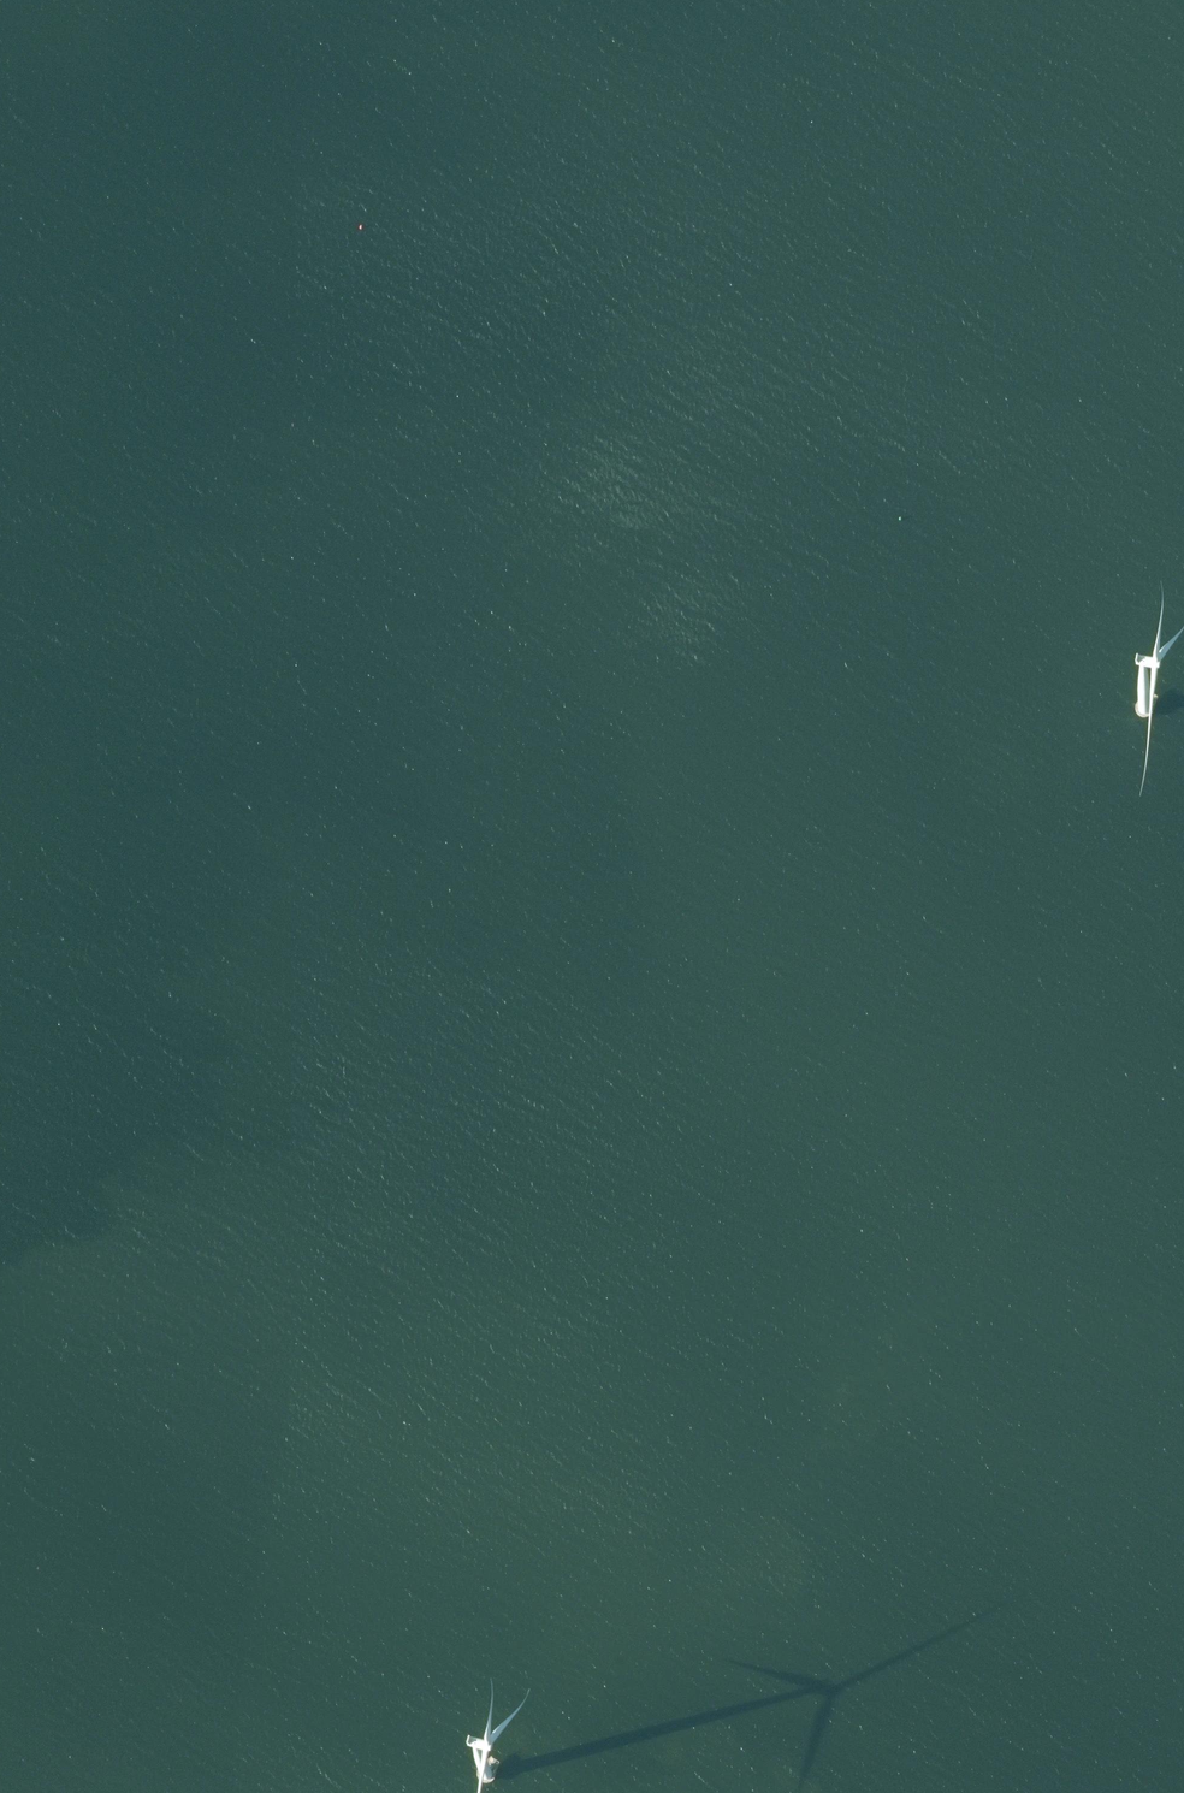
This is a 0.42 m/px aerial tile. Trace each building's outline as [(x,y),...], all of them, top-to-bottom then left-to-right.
[(1141,714),(1140,717),(1141,720),(1143,722),(1146,723),(1148,723),(1151,722),(1152,719),(1152,716),(1151,714),(1149,712),(1146,711),(1143,712),(1141,714)] [(481,1773),(480,1776),(481,1779),(483,1781),(485,1782),(488,1782),(491,1780),(492,1778),(492,1775),(491,1772),(489,1771),(486,1770),(483,1771),(481,1773)]
